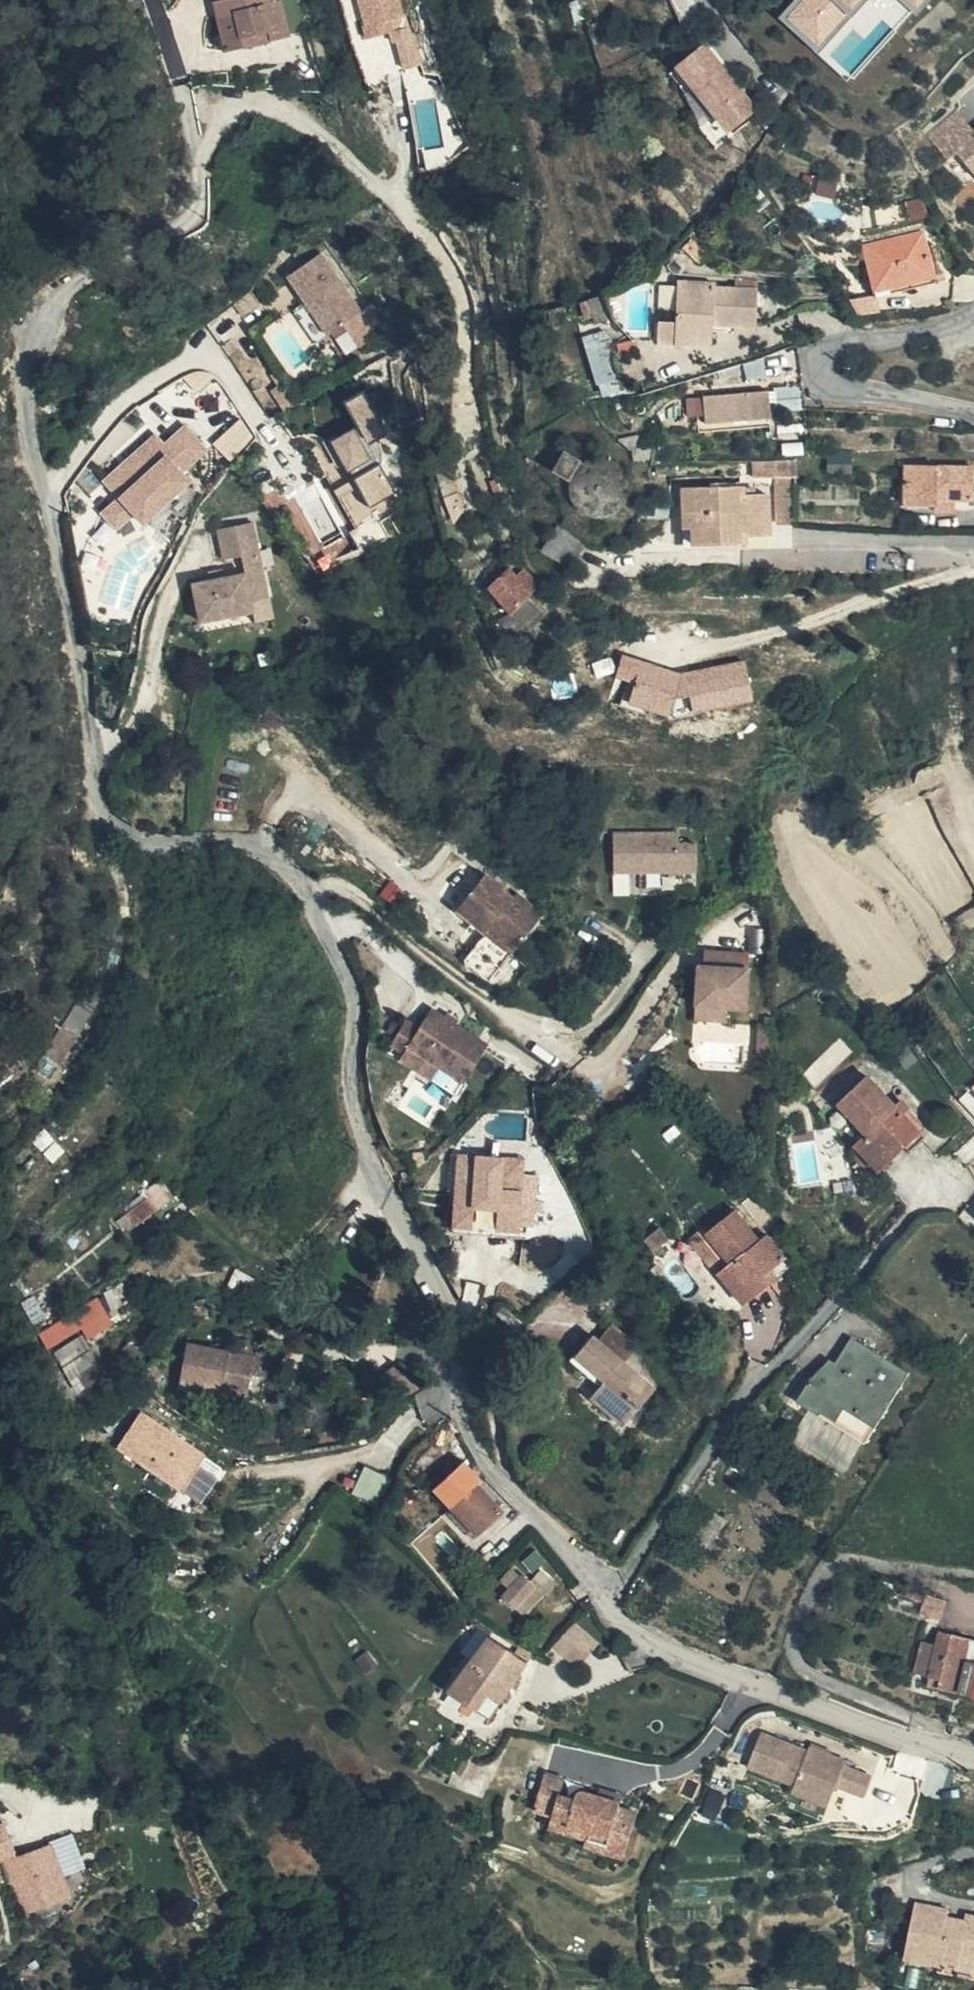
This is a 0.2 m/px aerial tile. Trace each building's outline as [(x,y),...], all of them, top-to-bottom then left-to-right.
[(218,12),(226,10),(224,0),(216,0),(218,12)] [(226,10),(218,12),(226,48),(290,35),(289,33),(282,0),(224,0),(226,10)] [(289,33),(308,30),(302,0),(282,0),(289,33)] [(361,23),(384,18),(397,14),(394,0),(356,0),(361,23)] [(779,23),(813,54),(864,0),(800,0),(779,23)] [(912,21),(931,0),(889,0),(912,21)] [(361,23),(359,24),(362,37),(387,31),(384,18),(361,23)] [(348,47),(363,91),(384,84),(368,37),(348,44),(348,47)] [(755,109),(704,47),(680,66),(732,129),(755,109)] [(925,135),(944,161),(953,155),(973,181),(973,136),(955,112),(925,135)] [(916,282),(928,279),(915,233),(858,249),(870,295),(885,291),(887,297),(917,289),(916,282)] [(326,253),(293,276),(310,302),(333,335),(366,313),(326,253)] [(930,285),(928,279),(916,282),(917,289),(930,285)] [(714,287),(677,285),(673,322),(657,321),(655,343),(709,348),(711,328),(754,330),(756,293),(714,290),(714,287)] [(885,291),(870,295),(872,301),(887,297),(885,291)] [(333,335),(310,302),(298,310),(320,344),(333,335)] [(587,332),(598,395),(620,391),(609,328),(587,332)] [(295,412),(277,378),(270,382),(277,393),(269,397),(281,419),(295,412)] [(758,392),(694,399),(696,425),(761,420),(758,392)] [(390,435),(368,394),(349,405),(367,439),(339,454),(343,460),(350,473),(351,473),(356,482),(360,490),(371,511),(397,497),(385,474),(389,453),(382,440),(390,435)] [(251,440),(237,425),(213,447),(227,462),(251,440)] [(150,435),(127,453),(136,463),(123,474),(114,463),(97,477),(132,522),(181,483),(174,474),(201,452),(181,427),(159,445),(150,435)] [(336,464),(343,460),(339,454),(367,439),(362,429),(341,440),(339,437),(326,444),(336,464)] [(136,463),(127,453),(114,463),(123,474),(136,463)] [(556,458),(547,477),(562,483),(560,496),(563,506),(570,515),(577,519),(587,522),(595,522),(603,519),(611,514),(616,508),(619,497),(619,487),(616,480),(610,471),(602,465),(594,463),(584,463),(576,467),(556,458)] [(775,463),(762,463),(767,526),(784,527),(780,499),(775,463)] [(968,475),(900,473),(900,511),(931,511),(932,504),(968,505),(968,475)] [(360,490),(356,482),(336,492),(340,501),(360,490)] [(736,499),(734,490),(674,492),(675,532),(683,532),(685,548),(736,548),(736,539),(761,539),(759,499),(736,499)] [(128,516),(112,497),(93,512),(108,532),(128,516)] [(542,545),(566,565),(585,542),(561,522),(542,545)] [(193,585),(200,622),(253,613),(251,602),(269,599),(255,524),(221,530),(226,561),(242,558),(246,575),(226,579),(210,582),(193,585)] [(372,525),(354,534),(363,552),(381,543),(372,525)] [(494,554),(510,585),(525,574),(533,570),(524,552),(519,543),(494,554)] [(533,570),(544,564),(535,548),(524,552),(533,570)] [(210,582),(226,579),(224,571),(208,573),(210,582)] [(679,680),(619,662),(612,688),(633,693),(627,715),(665,725),(671,709),(689,706),(690,721),(752,706),(743,663),(679,680)] [(655,873),(696,874),(698,847),(678,846),(679,834),(613,833),(613,872),(655,873)] [(479,939),(504,960),(532,925),(505,904),(500,910),(472,887),(444,921),(475,945),(479,939)] [(475,945),(500,965),(504,960),(479,939),(475,945)] [(472,949),(497,969),(500,965),(475,945),(472,949)] [(478,992),(497,969),(472,949),(454,972),(478,992)] [(690,1021),(724,1023),(742,1025),(744,984),(736,983),(736,968),(699,966),(698,981),(692,981),(690,1021)] [(6,978),(0,980),(0,991),(9,989),(6,978)] [(95,993),(87,988),(47,1059),(60,1067),(75,1042),(69,1037),(72,1031),(79,1035),(97,1005),(89,1001),(95,993)] [(436,1028),(435,1022),(422,1013),(410,1033),(397,1025),(381,1050),(394,1059),(398,1052),(455,1089),(479,1051),(447,1030),(444,1034),(436,1028)] [(437,1018),(435,1022),(436,1028),(444,1034),(447,1030),(449,1027),(437,1018)] [(723,1037),(724,1023),(690,1021),(689,1035),(723,1037)] [(69,1037),(75,1042),(79,1035),(72,1031),(69,1037)] [(854,1145),(880,1171),(904,1149),(909,1153),(925,1139),(919,1133),(923,1127),(900,1102),(894,1106),(866,1077),(838,1104),(866,1134),(854,1145)] [(525,1151),(458,1147),(453,1227),(476,1227),(476,1208),(498,1208),(497,1227),(531,1227),(532,1182),(525,1183),(525,1151)] [(44,1148),(34,1161),(43,1168),(53,1157),(44,1148)] [(143,1213),(147,1217),(154,1228),(167,1221),(156,1204),(143,1213)] [(764,1275),(778,1264),(757,1241),(751,1244),(724,1215),(713,1224),(699,1237),(724,1268),(719,1271),(746,1303),(771,1281),(764,1275)] [(154,1228),(147,1217),(116,1239),(124,1253),(156,1230),(154,1228)] [(699,1237),(713,1224),(709,1219),(695,1232),(699,1237)] [(695,1232),(687,1240),(717,1275),(712,1280),(738,1309),(746,1303),(719,1271),(724,1268),(699,1237),(695,1232)] [(644,1247),(654,1259),(670,1245),(660,1233),(644,1247)] [(107,1330),(89,1307),(32,1351),(40,1363),(74,1338),(82,1349),(107,1330)] [(611,1335),(593,1354),(588,1349),(567,1373),(590,1392),(595,1387),(601,1393),(590,1405),(624,1433),(653,1403),(620,1375),(636,1356),(611,1335)] [(810,1387),(796,1408),(864,1450),(909,1379),(851,1343),(835,1368),(833,1368),(818,1392),(810,1387)] [(72,1347),(49,1363),(75,1398),(97,1381),(72,1347)] [(250,1385),(254,1369),(184,1349),(171,1392),(212,1404),(213,1401),(243,1408),(250,1385)] [(255,1365),(254,1369),(250,1385),(265,1389),(270,1369),(255,1365)] [(441,1416),(426,1436),(435,1443),(451,1424),(441,1416)] [(200,1465),(135,1422),(112,1456),(177,1498),(200,1465)] [(353,1490),(383,1515),(388,1500),(393,1486),(370,1468),(353,1490)] [(439,1501),(449,1512),(472,1491),(461,1478),(439,1501)] [(475,1542),(497,1519),(472,1491),(449,1512),(475,1542)] [(518,1576),(497,1599),(512,1611),(532,1588),(518,1576)] [(938,1603),(921,1595),(911,1614),(930,1622),(938,1603)] [(577,1621),(557,1645),(580,1665),(601,1641),(577,1621)] [(489,1715),(529,1659),(517,1650),(494,1633),(453,1688),(489,1715)] [(929,1633),(920,1657),(920,1659),(941,1666),(932,1697),(966,1704),(969,1696),(973,1668),(973,1651),(961,1648),(962,1640),(929,1633)] [(529,1659),(533,1653),(521,1645),(517,1650),(529,1659)] [(380,1662),(371,1649),(359,1658),(369,1670),(380,1662)] [(941,1666),(920,1659),(913,1693),(932,1697),(941,1666)] [(969,1696),(966,1704),(973,1706),(973,1668),(969,1696)] [(798,1792),(836,1806),(841,1793),(869,1805),(877,1787),(849,1776),(850,1772),(814,1755),(812,1761),(766,1742),(754,1774),(798,1792)] [(481,1764),(466,1757),(460,1769),(475,1776),(481,1764)] [(565,1792),(543,1787),(535,1826),(553,1831),(552,1835),(591,1844),(589,1853),(612,1858),(614,1849),(631,1854),(639,1823),(620,1818),(600,1813),(601,1808),(598,1808),(582,1805),(578,1806),(576,1812),(561,1808),(565,1792)] [(831,1815),(836,1806),(798,1792),(795,1800),(831,1815)] [(600,1813),(620,1818),(623,1807),(600,1801),(598,1808),(601,1808),(600,1813)] [(550,1843),(589,1853),(591,1844),(552,1835),(550,1843)] [(55,1842),(9,1861),(29,1914),(75,1895),(55,1842)] [(610,1864),(627,1868),(631,1854),(614,1849),(612,1858),(610,1864)] [(610,1864),(612,1858),(589,1853),(588,1859),(610,1864)] [(973,1985),(973,1978),(973,1934),(963,1932),(964,1925),(944,1921),(945,1914),(912,1908),(901,1963),(937,1970),(936,1977),(973,1985)] [(966,1918),(964,1925),(963,1932),(973,1934),(973,1920),(966,1918)]
